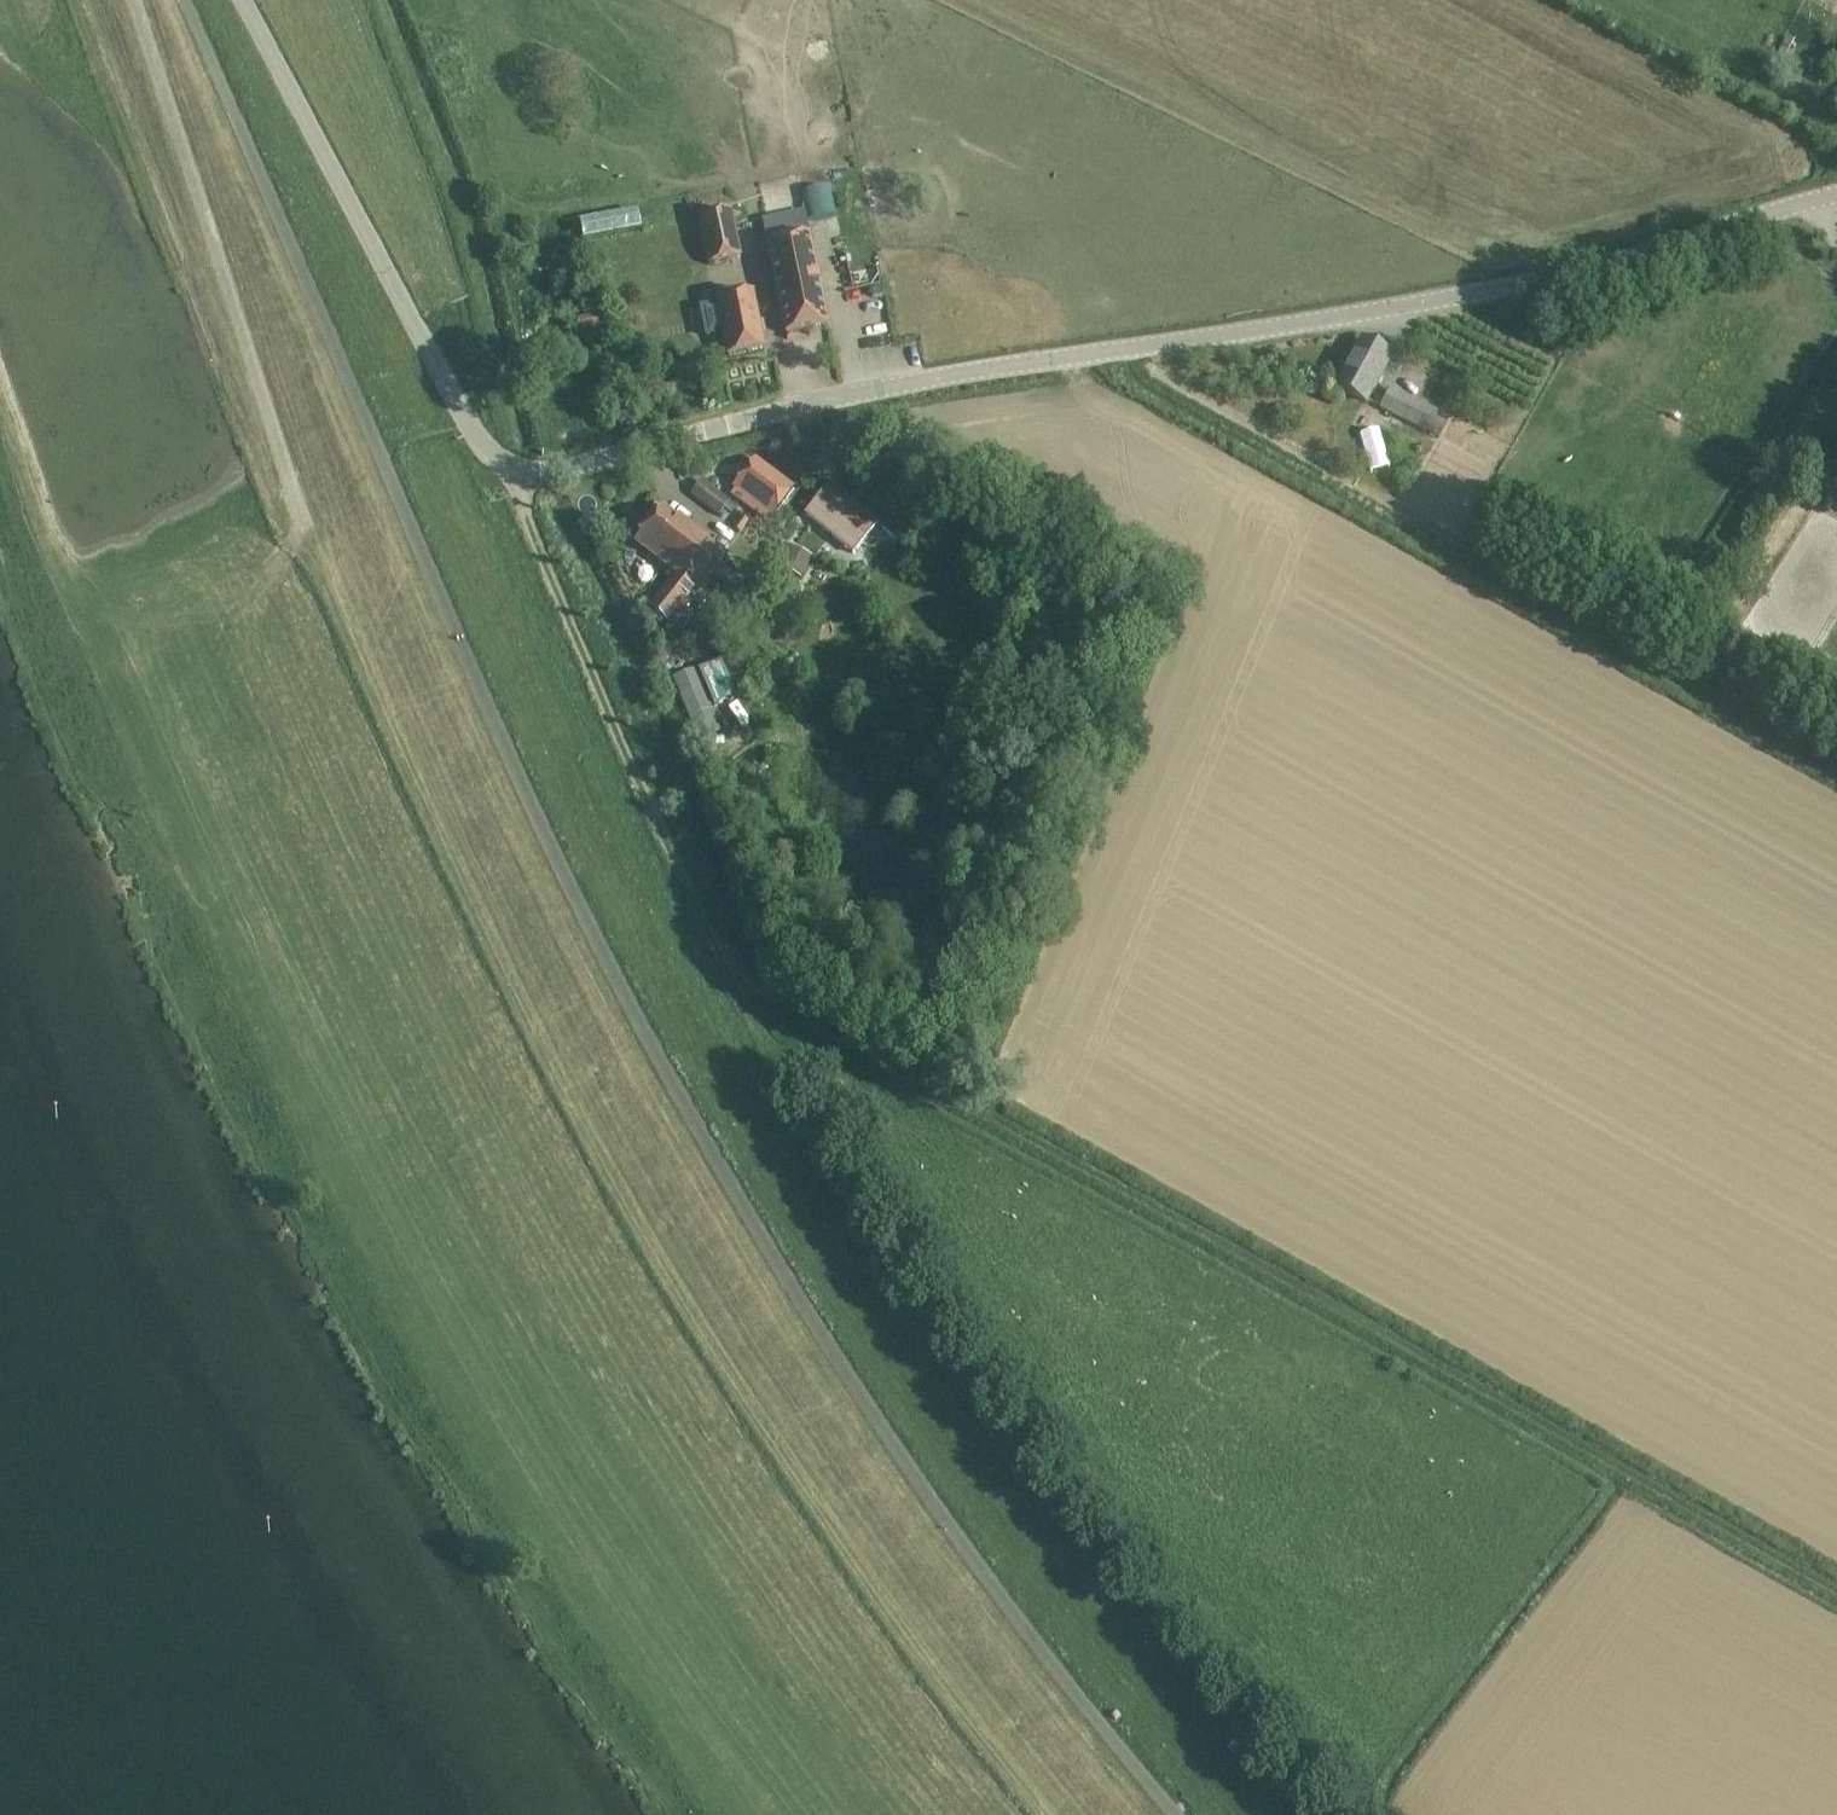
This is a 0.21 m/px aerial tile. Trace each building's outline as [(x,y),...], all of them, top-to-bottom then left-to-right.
[(742,257),(732,210),(699,218),(709,264),(742,257)] [(832,326),(812,235),(768,245),(788,336),(832,326)] [(721,300),(722,304),(705,308),(711,336),(728,332),(733,356),(767,349),(755,293),(721,300)] [(1394,356),(1364,341),(1339,391),(1368,406),(1394,356)] [(1438,412),(1389,387),(1379,408),(1428,432),(1438,412)] [(755,459),(734,486),(772,515),(793,489),(755,459)] [(730,501),(703,480),(691,495),(718,516),(730,501)] [(806,515),(853,553),(878,523),(831,485),(806,515)] [(684,629),(706,600),(706,595),(702,591),(728,558),(662,508),(636,542),(677,573),(650,609),(678,631),(684,629)] [(787,541),(775,562),(804,577),(815,556),(787,541)] [(722,660),(680,673),(699,739),(721,732),(724,741),(746,734),(743,723),(725,728),(718,705),(734,701),(722,660)]
